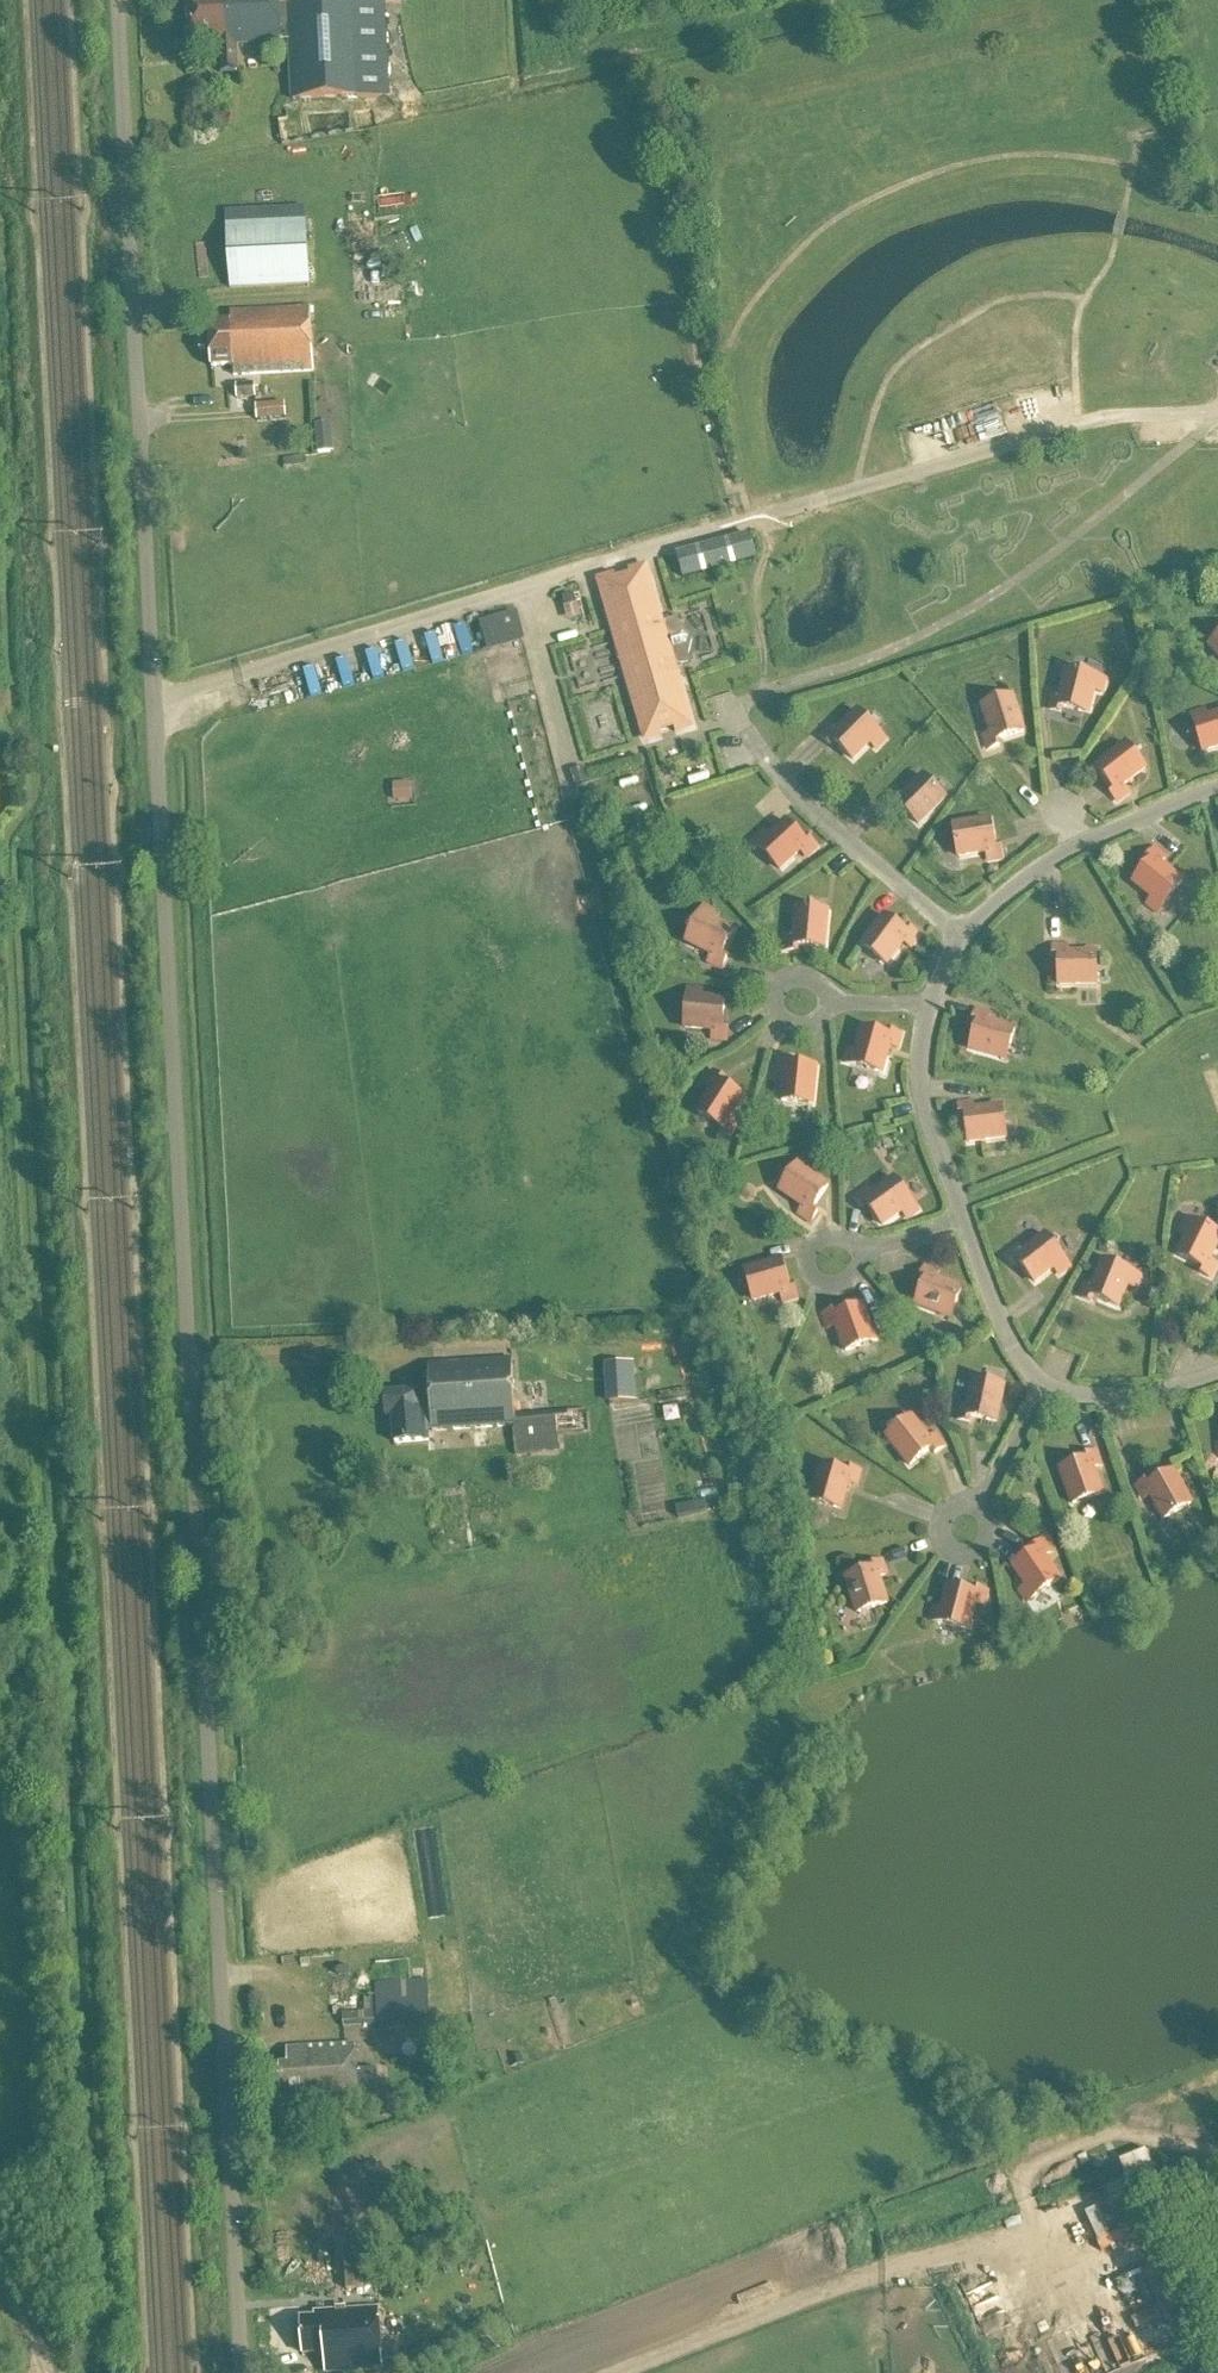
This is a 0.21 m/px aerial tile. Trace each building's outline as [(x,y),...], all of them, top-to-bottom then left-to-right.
[(337,5),(281,7),(281,0),(211,0),(211,6),(191,6),(192,40),(213,39),(213,43),(220,43),(221,68),(235,68),(234,43),(290,41),(291,101),(364,99),(364,98),(391,97),(386,5),(406,4),(406,0),(337,0),(337,5)] [(306,222),(227,226),(230,291),(309,287),(306,222)] [(235,380),(254,378),(315,373),(310,308),(230,314),(231,323),(209,325),(212,371),(234,369),(235,380)] [(256,401),(255,385),(237,387),(239,402),(256,401)] [(255,407),(257,423),(287,420),(285,405),(255,407)] [(331,426),(316,427),(318,455),(333,454),(331,426)] [(684,581),(758,561),(752,537),(678,557),(684,581)] [(647,743),(692,729),(646,571),(601,584),(647,743)] [(562,600),(568,622),(581,619),(575,597),(562,600)] [(480,625),(489,654),(525,643),(516,614),(480,625)] [(421,632),(348,648),(352,667),(425,652),(421,632)] [(1210,648),(1217,658),(1217,641),(1210,648)] [(1102,695),(1105,682),(1067,672),(1060,699),(1053,697),(1049,712),(1061,715),(1062,709),(1088,716),(1094,693),(1102,695)] [(998,742),(1024,734),(1012,699),(983,708),(991,735),(984,737),(988,751),(1000,748),(998,742)] [(869,724),(885,731),(891,718),(875,711),(869,724)] [(1207,720),(1204,712),(1192,716),(1204,753),(1217,749),(1217,716),(1207,720)] [(876,751),(886,741),(858,713),(838,733),(833,728),(822,738),(831,747),(835,743),(854,762),(870,745),(876,751)] [(1123,788),(1145,770),(1126,746),(1097,769),(1114,790),(1109,793),(1116,803),(1128,794),(1123,788)] [(584,770),(571,774),(576,788),(589,784),(584,770)] [(919,827),(945,800),(923,778),(904,798),(898,793),(888,803),(896,812),(900,808),(919,827)] [(411,782),(393,785),(396,799),(414,796),(411,782)] [(988,862),(1003,859),(1000,847),(995,848),(990,822),(954,828),(959,859),(986,854),(988,862)] [(806,858),(817,848),(809,839),(805,843),(786,824),(769,840),(763,834),(754,843),(780,872),(801,853),(806,858)] [(1158,914),(1182,884),(1161,866),(1166,860),(1154,851),(1146,860),(1151,864),(1134,885),(1153,900),(1148,906),(1158,914)] [(722,957),(734,933),(712,922),(716,915),(704,909),(687,944),(712,956),(708,963),(722,970),(727,959),(722,957)] [(825,951),(828,914),(797,911),(795,939),(787,938),(785,953),(797,954),(798,948),(825,951)] [(910,949),(919,937),(909,929),(906,934),(884,918),(862,948),(887,966),(904,944),(910,949)] [(1060,987),(1097,986),(1096,955),(1068,956),(1068,948),(1053,948),(1054,960),(1059,960),(1060,987)] [(727,1041),(728,1029),(722,1029),(725,1002),(701,1000),(702,992),(689,991),(685,1030),(713,1032),(712,1040),(727,1041)] [(1007,1062),(1015,1032),(988,1024),(991,1017),(976,1013),(973,1024),(978,1026),(971,1051),(1007,1062)] [(897,1051),(901,1036),(890,1033),(888,1038),(862,1031),(856,1054),(848,1052),(844,1064),(882,1075),(890,1048),(897,1051)] [(813,1107),(816,1070),(790,1067),(790,1061),(778,1060),(777,1075),(785,1076),(782,1103),(813,1107)] [(731,1120),(744,1100),(721,1085),(724,1080),(714,1074),(706,1086),(713,1091),(698,1114),(731,1135),(738,1124),(731,1120)] [(969,1144),(1006,1140),(1002,1109),(975,1112),(974,1105),(959,1107),(960,1118),(966,1118),(969,1144)] [(813,1210),(829,1188),(809,1175),(814,1168),(803,1161),(780,1193),(803,1209),(799,1215),(811,1224),(818,1214),(813,1210)] [(907,1220),(918,1213),(895,1181),(872,1197),(868,1191),(856,1200),(863,1209),(867,1206),(883,1228),(902,1214),(907,1220)] [(1217,1266),(1210,1262),(1217,1246),(1217,1235),(1187,1220),(1181,1232),(1188,1236),(1178,1257),(1202,1269),(1199,1274),(1210,1279),(1217,1266)] [(1059,1277),(1070,1268),(1046,1237),(1024,1254),(1019,1248),(1007,1257),(1015,1267),(1019,1263),(1035,1284),(1054,1270),(1059,1277)] [(783,1303),(797,1299),(794,1287),(789,1289),(782,1263),(746,1273),(754,1302),(781,1295),(783,1303)] [(1135,1290),(1140,1278),(1104,1263),(1093,1289),(1086,1286),(1080,1300),(1091,1304),(1094,1299),(1119,1309),(1127,1287),(1135,1290)] [(951,1320),(962,1291),(936,1281),(939,1274),(925,1268),(921,1280),(926,1282),(916,1307),(951,1320)] [(846,1354),(875,1343),(862,1308),(837,1317),(835,1312),(824,1316),(829,1330),(836,1328),(846,1354)] [(514,1430),(516,1458),(560,1455),(559,1443),(589,1440),(587,1416),(558,1419),(557,1418),(516,1421),(513,1363),(430,1368),(431,1398),(386,1401),(387,1421),(394,1421),(396,1450),(428,1447),(428,1436),(514,1430)] [(996,1424),(1004,1388),(974,1382),(968,1409),(960,1407),(957,1422),(969,1424),(970,1419),(996,1424)] [(935,1456),(945,1449),(935,1437),(929,1442),(912,1420),(888,1439),(910,1468),(932,1451),(935,1456)] [(1093,1470),(1100,1467),(1095,1453),(1084,1457),(1086,1463),(1061,1472),(1073,1506),(1102,1496),(1093,1470)] [(856,1487),(860,1473),(849,1469),(847,1475),(821,1467),(815,1490),(807,1488),(803,1501),(841,1512),(848,1485),(856,1487)] [(1164,1521),(1192,1506),(1174,1474),(1150,1487),(1148,1482),(1137,1487),(1144,1501),(1151,1497),(1164,1521)] [(1027,1604),(1060,1582),(1045,1559),(1051,1554),(1043,1542),(1033,1549),(1036,1554),(1014,1568),(1027,1588),(1020,1593),(1027,1604)] [(879,1579),(886,1577),(881,1563),(870,1566),(872,1572),(847,1580),(858,1615),(887,1606),(879,1579)] [(983,1607),(987,1593),(976,1589),(974,1595),(948,1588),(942,1611),(934,1609),(931,1622),(969,1632),(976,1605),(983,1607)] [(365,2014),(342,2016),(343,2030),(429,2023),(426,1981),(375,1985),(376,2000),(364,2000),(365,2003),(365,2014)] [(377,2072),(357,2073),(355,2047),(286,2051),(287,2067),(277,2069),(280,2106),(318,2104),(318,2106),(359,2103),(358,2097),(378,2096),(377,2072)] [(325,2115),(314,2115),(315,2129),(325,2128),(325,2115)] [(345,2249),(347,2292),(378,2290),(376,2247),(345,2249)] [(382,2372),(378,2311),(312,2314),(313,2320),(298,2321),(301,2357),(324,2357),(325,2372),(360,2372),(382,2372)]
